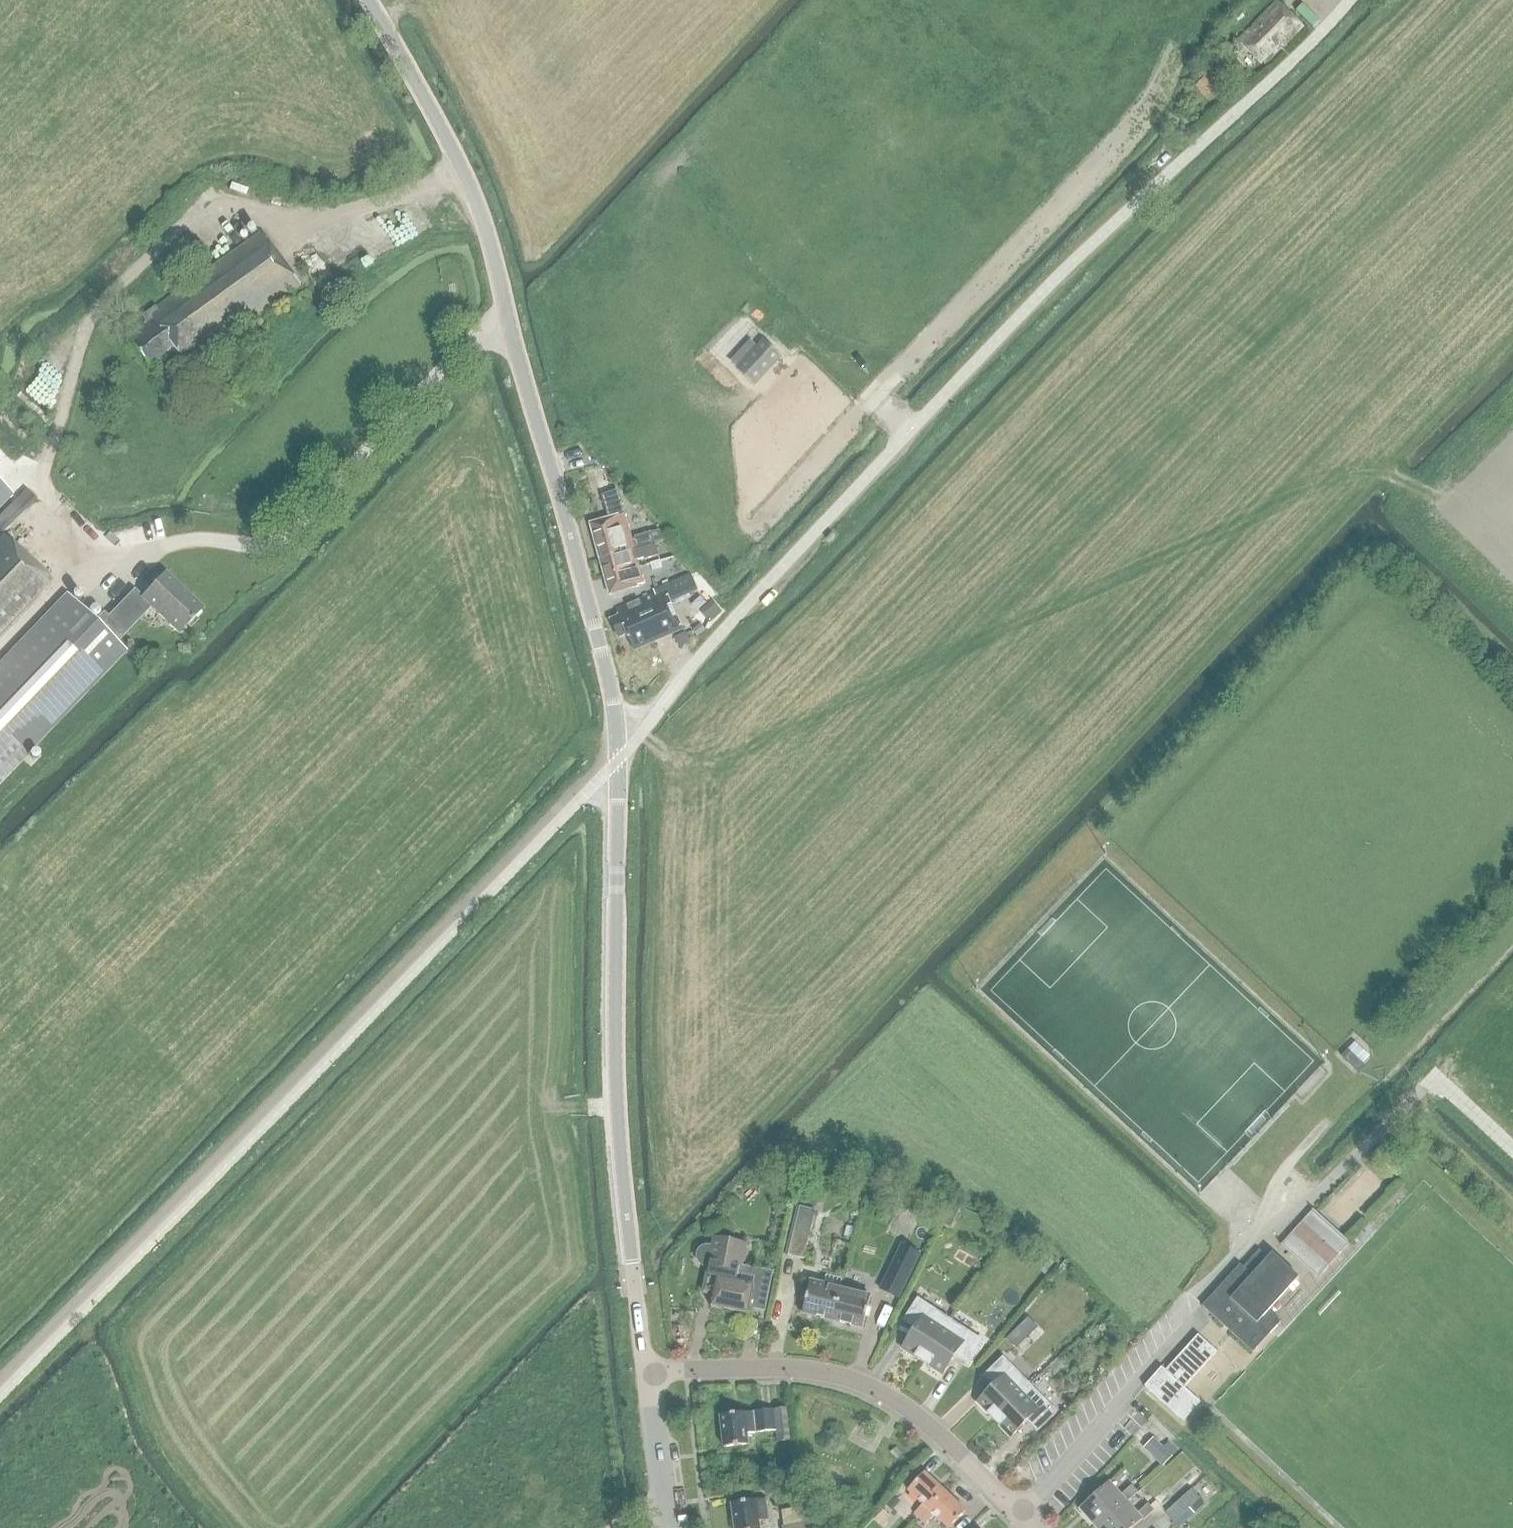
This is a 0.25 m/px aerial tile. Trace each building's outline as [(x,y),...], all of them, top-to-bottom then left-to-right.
[(1302,28),(1276,3),(1237,42),(1260,65),(1280,45),(1283,48),(1302,28)] [(157,309),(160,314),(128,338),(151,370),(176,351),(187,366),(299,284),(261,233),(157,309)] [(454,314),(447,307),(436,318),(443,325),(454,314)] [(734,368),(754,386),(780,358),(761,340),(734,368)] [(13,496),(0,484),(0,509),(13,496)] [(589,525),(594,543),(629,534),(620,503),(615,504),(612,493),(601,497),(605,513),(608,512),(611,519),(589,525)] [(630,540),(629,534),(594,543),(599,561),(666,541),(660,530),(632,538),(633,539),(630,540)] [(2,535),(0,538),(0,634),(50,582),(2,535)] [(599,561),(604,578),(638,568),(636,560),(658,554),(656,548),(668,544),(666,541),(599,561)] [(638,568),(604,578),(609,596),(643,586),(638,568)] [(135,588),(100,625),(67,594),(0,664),(0,784),(128,651),(118,641),(151,608),(178,634),(204,608),(167,573),(144,597),(135,588)] [(626,635),(632,649),(680,628),(669,603),(697,591),(690,575),(652,591),(654,595),(616,611),(619,618),(610,621),(618,639),(626,635)] [(712,601),(699,612),(709,623),(722,612),(712,601)] [(674,637),(679,648),(690,643),(685,632),(674,637)] [(1343,1054),(1360,1069),(1372,1054),(1356,1039),(1343,1054)] [(820,1191),(798,1186),(793,1204),(800,1206),(797,1216),(791,1214),(781,1254),(803,1260),(820,1191)] [(1314,1277),(1346,1241),(1312,1210),(1280,1245),(1314,1277)] [(976,1219),(972,1228),(980,1232),(984,1222),(976,1219)] [(713,1240),(711,1249),(710,1249),(709,1249),(708,1249),(707,1249),(706,1249),(705,1249),(704,1249),(704,1250),(703,1250),(702,1250),(702,1251),(701,1251),(701,1252),(700,1252),(700,1253),(699,1253),(699,1254),(699,1255),(698,1255),(698,1256),(698,1257),(697,1257),(697,1258),(697,1259),(697,1260),(697,1261),(697,1262),(697,1263),(698,1264),(698,1265),(698,1266),(699,1266),(699,1267),(700,1268),(701,1269),(702,1270),(703,1270),(703,1271),(704,1271),(705,1271),(706,1271),(706,1272),(705,1278),(716,1280),(711,1308),(748,1316),(750,1307),(766,1310),(771,1281),(758,1278),(740,1275),(745,1247),(713,1240)] [(897,1302),(920,1255),(900,1246),(878,1293),(897,1302)] [(1201,1307),(1252,1353),(1280,1322),(1268,1311),(1299,1278),(1271,1254),(1267,1258),(1259,1250),(1242,1267),(1239,1265),(1201,1307)] [(1042,1254),(1035,1262),(1047,1271),(1054,1262),(1042,1254)] [(800,1315),(829,1323),(837,1290),(808,1283),(800,1315)] [(837,1290),(829,1323),(861,1331),(869,1298),(837,1290)] [(902,1349),(921,1362),(949,1320),(918,1299),(903,1321),(915,1329),(902,1349)] [(1028,1318),(1020,1326),(1029,1335),(1037,1328),(1028,1318)] [(921,1362),(941,1375),(955,1355),(967,1363),(981,1341),(949,1320),(921,1362)] [(1144,1386),(1148,1390),(1182,1422),(1200,1403),(1183,1388),(1216,1353),(1197,1336),(1165,1371),(1161,1368),(1144,1386)] [(976,1403),(993,1420),(1029,1386),(1003,1358),(984,1376),(994,1386),(976,1403)] [(1010,1438),(1027,1421),(1037,1431),(1055,1413),(1029,1386),(993,1420),(1010,1438)] [(786,1409),(773,1411),(775,1431),(776,1436),(789,1435),(786,1409)] [(751,1413),(719,1416),(723,1447),(748,1444),(747,1434),(775,1431),(773,1411),(773,1410),(770,1411),(751,1413)] [(1154,1438),(1144,1449),(1162,1468),(1179,1451),(1169,1441),(1163,1447),(1154,1438)] [(912,1514),(917,1520),(941,1494),(921,1475),(904,1493),(918,1507),(912,1514)] [(1093,1527),(1098,1527),(1125,1503),(1125,1504),(1136,1494),(1131,1488),(1120,1498),(1107,1484),(1077,1511),(1093,1527)] [(790,1499),(800,1498),(800,1490),(789,1491),(790,1499)] [(1191,1492),(1165,1516),(1172,1524),(1189,1508),(1194,1514),(1204,1505),(1199,1500),(1191,1492)] [(941,1494),(917,1520),(924,1526),(930,1519),(940,1527),(949,1527),(962,1514),(941,1494)] [(765,1501),(730,1505),(733,1527),(758,1527),(757,1524),(767,1523),(765,1501)] [(1098,1527),(1133,1527),(1141,1521),(1142,1522),(1153,1512),(1147,1506),(1136,1516),(1125,1504),(1125,1503),(1098,1527)] [(882,1510),(873,1520),(880,1525),(888,1516),(882,1510)]
